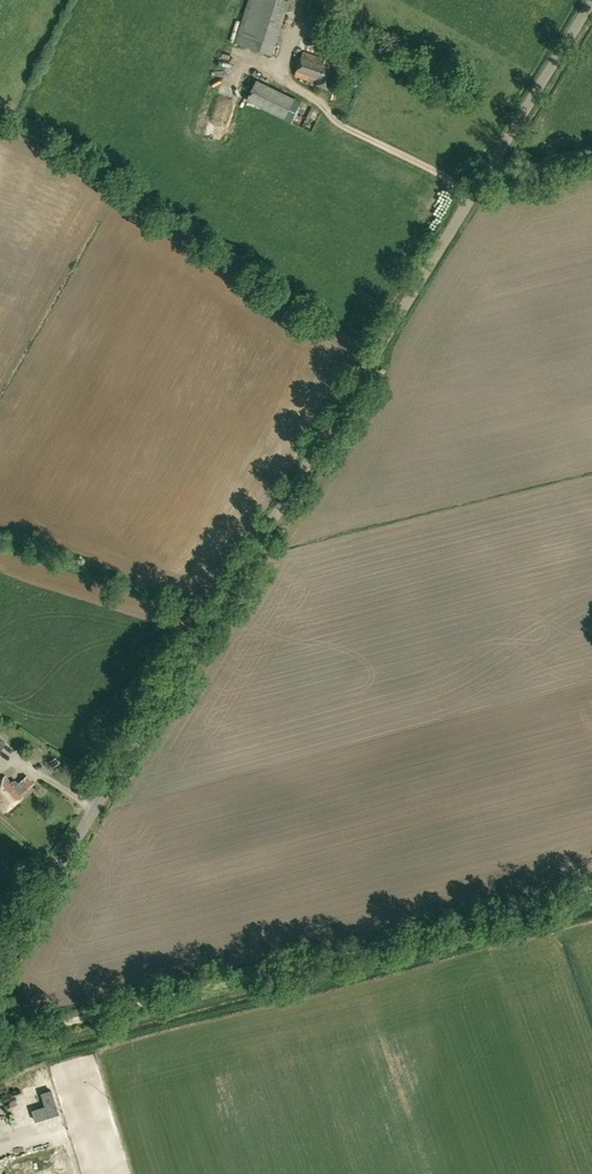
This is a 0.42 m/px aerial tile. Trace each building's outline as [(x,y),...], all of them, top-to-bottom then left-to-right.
[(289,0),(288,0),(249,0),(235,43),(272,54),(289,0)] [(328,89),(337,63),(325,59),(303,52),(295,75),(316,83),(315,84),(328,89)] [(351,61),(347,70),(355,73),(359,64),(351,61)] [(295,98),(257,79),(247,100),(284,119),(295,98)] [(223,89),(223,101),(234,102),(235,90),(223,89)] [(301,108),(297,124),(308,127),(312,111),(301,108)] [(218,111),(213,123),(229,130),(234,118),(218,111)] [(321,124),(315,131),(322,137),(328,131),(321,124)] [(36,752),(42,760),(52,752),(46,744),(36,752)] [(56,757),(49,761),(52,767),(59,764),(56,757)] [(4,813),(23,797),(21,794),(33,783),(27,776),(14,787),(5,776),(0,780),(0,807),(4,813)] [(5,1118),(8,1128),(29,1122),(28,1117),(21,1119),(19,1114),(5,1118)] [(16,1169),(17,1173),(76,1173),(72,1155),(38,1162),(36,1154),(28,1156),(30,1166),(16,1169)]
